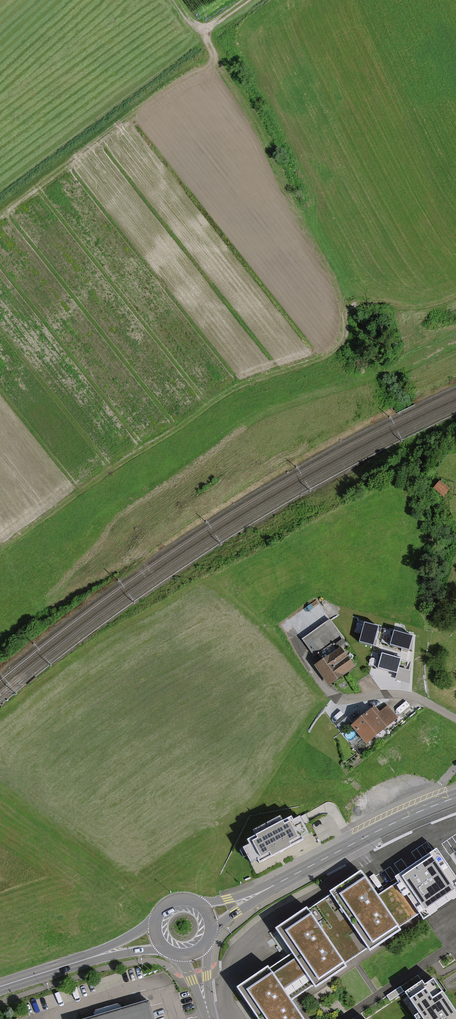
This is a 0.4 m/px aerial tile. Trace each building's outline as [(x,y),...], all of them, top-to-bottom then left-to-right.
[(443,499),(449,491),(439,484),(433,493),(443,499)] [(356,669),(342,649),(348,645),(331,621),(303,641),(320,664),(316,667),(331,687),(356,669)] [(364,624),(360,642),(372,646),(377,627),(364,624)] [(412,637),(394,632),(390,644),(409,649),(412,637)] [(400,659),(382,654),(378,667),(397,672),(400,659)] [(374,709),(353,727),(369,746),(399,720),(388,708),(379,716),(374,709)] [(353,723),(349,718),(338,728),(342,732),(353,723)] [(249,845),(243,848),(252,866),(270,857),(271,859),(302,844),(299,840),(309,835),(300,818),(294,822),(292,818),(283,822),(282,818),(252,833),(255,838),(247,842),(249,845)] [(455,885),(455,847),(436,860),(454,887),(455,885)] [(258,1018),(301,1018),(289,1002),(418,914),(397,884),(374,900),(356,874),(275,930),(293,956),(239,992),(258,1018)] [(427,987),(423,984),(406,996),(421,1017),(418,1018),(455,1018),(455,1016),(433,983),(427,987)] [(152,1001),(93,1018),(158,1018),(152,1001)]
